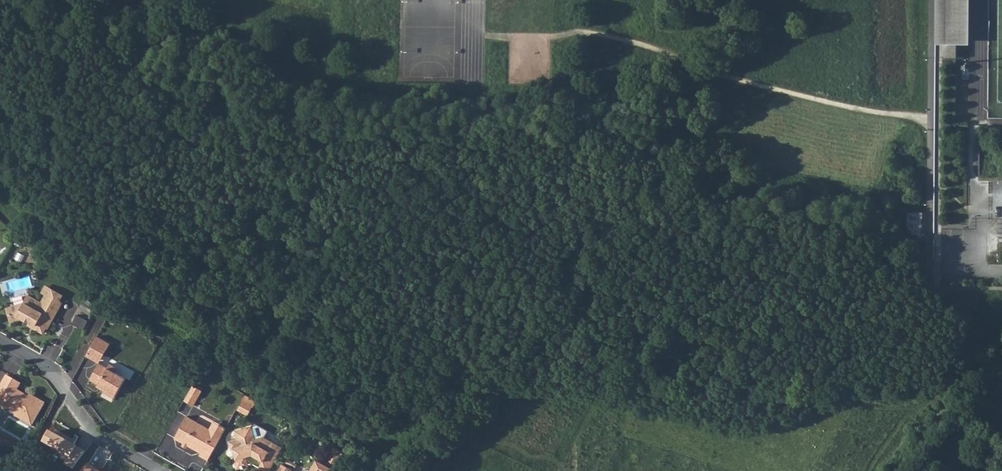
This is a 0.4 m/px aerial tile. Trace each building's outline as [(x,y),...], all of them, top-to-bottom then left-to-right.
[(939,59),(956,59),(957,37),(957,0),(939,0),(939,59)] [(907,212),(907,237),(923,237),(923,212),(907,212)] [(61,294),(44,285),(41,291),(45,293),(58,300),(61,294)] [(41,302),(27,294),(23,302),(6,307),(10,319),(20,316),(29,322),(31,320),(34,322),(32,326),(42,332),(45,325),(46,326),(60,301),(58,300),(45,293),(41,302)] [(73,323),(85,328),(89,320),(77,314),(73,323)] [(93,343),(88,352),(101,359),(110,343),(97,336),(93,343)] [(86,355),(99,362),(101,359),(88,352),(86,355)] [(99,362),(90,379),(105,388),(103,392),(114,398),(125,377),(116,372),(118,368),(109,363),(107,367),(99,362)] [(0,384),(0,408),(3,409),(6,408),(13,412),(14,416),(31,425),(44,402),(29,394),(27,396),(16,389),(20,383),(5,375),(0,384)] [(201,390),(192,385),(183,400),(193,405),(201,390)] [(250,415),(257,400),(246,395),(239,410),(250,415)] [(198,454),(207,459),(221,435),(209,428),(186,415),(174,437),(199,452),(198,454)] [(213,421),(209,428),(221,435),(225,427),(213,421)] [(261,470),(269,470),(278,455),(274,453),(278,446),(264,438),(268,432),(257,426),(234,431),(236,440),(228,442),(230,450),(233,450),(235,459),(233,460),(235,469),(247,466),(245,456),(251,455),(262,461),(257,469),(261,470)] [(6,450),(10,440),(0,435),(0,447),(6,450)] [(6,450),(19,456),(23,446),(10,440),(6,450)] [(344,452),(334,447),(324,464),(316,460),(310,470),(333,470),(344,452)]
